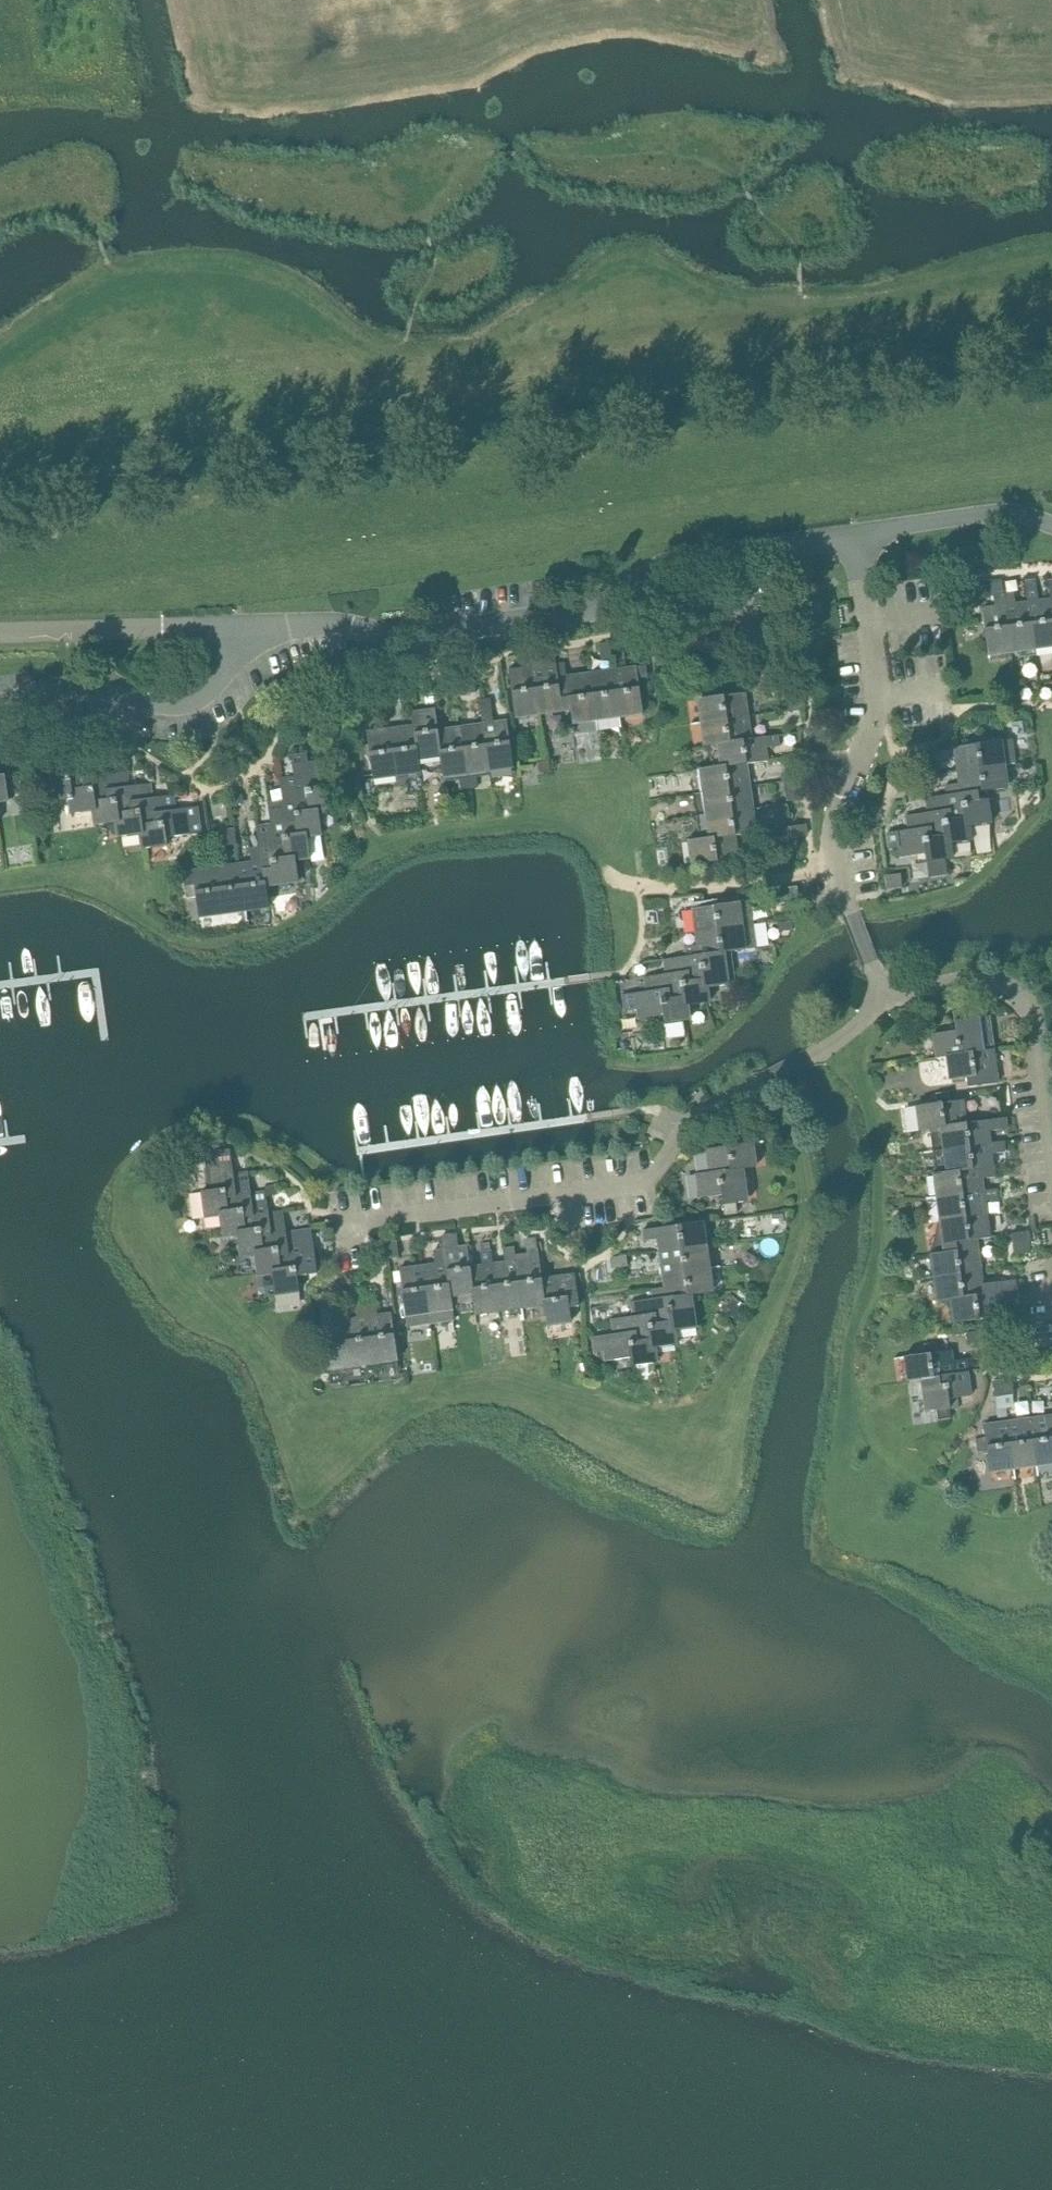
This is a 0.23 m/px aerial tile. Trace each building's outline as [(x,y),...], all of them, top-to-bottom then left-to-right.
[(1001,582),(983,585),(984,595),(991,594),(1002,593),(1001,582)] [(1024,590),(1026,603),(1033,652),(1034,652),(1051,649),(1051,622),(1049,600),(1038,601),(1036,588),(1024,590)] [(1014,591),(1002,593),(1010,655),(1013,655),(1033,652),(1026,603),(1015,604),(1014,591)] [(993,607),(981,609),(987,658),(1010,655),(1002,593),(991,594),(993,607)] [(609,642),(596,645),(600,662),(612,659),(609,642)] [(542,654),(530,655),(539,717),(562,714),(560,702),(557,678),(555,665),(544,666),(542,654)] [(521,669),(508,671),(514,721),(539,717),(530,655),(519,656),(521,669)] [(563,664),(555,665),(557,678),(565,677),(563,664)] [(617,670),(612,670),(619,720),(624,720),(643,717),(642,708),(648,707),(646,694),(640,695),(638,683),(648,681),(646,666),(617,670)] [(590,673),(589,674),(596,723),(598,723),(619,720),(612,670),(590,673)] [(557,678),(560,702),(562,714),(569,713),(571,727),(596,723),(589,674),(566,677),(565,677),(557,678)] [(474,677),(452,680),(454,696),(476,693),(474,677)] [(804,711),(802,690),(785,692),(788,713),(804,711)] [(432,692),(423,693),(425,707),(434,706),(432,692)] [(745,694),(695,700),(698,723),(748,717),(745,694)] [(490,700),(479,701),(480,712),(491,711),(490,700)] [(433,710),(412,713),(414,726),(419,762),(440,759),(436,731),(433,710)] [(491,711),(480,712),(482,725),(481,725),(488,774),(513,770),(507,721),(493,723),(491,711)] [(748,717),(698,723),(701,745),(707,745),(752,739),(748,717)] [(481,725),(460,727),(467,779),(469,788),(477,787),(476,775),(487,774),(488,774),(481,725)] [(368,747),(359,748),(363,778),(372,776),(372,781),(396,778),(398,778),(420,775),(419,762),(414,726),(411,726),(390,729),(366,732),(368,747)] [(438,730),(436,731),(440,759),(442,780),(458,778),(460,789),(469,788),(467,779),(460,727),(457,728),(438,730)] [(752,739),(707,745),(708,748),(710,769),(710,771),(747,766),(768,762),(766,750),(780,748),(778,736),(752,739)] [(1012,741),(952,749),(955,769),(955,770),(1005,764),(1014,762),(1012,741)] [(921,753),(904,755),(906,767),(922,765),(921,753)] [(307,754),(290,757),(292,778),(297,806),(306,805),(308,818),(319,816),(334,814),(330,787),(321,788),(318,762),(308,764),(307,754)] [(59,778),(42,780),(45,805),(67,802),(65,792),(82,789),(80,780),(103,777),(101,762),(58,768),(59,778)] [(957,785),(944,787),(945,796),(986,791),(1008,788),(1005,764),(955,770),(957,785)] [(710,771),(698,772),(701,794),(750,787),(747,766),(710,771)] [(82,789),(65,792),(67,802),(69,816),(90,814),(89,803),(107,801),(106,791),(124,789),(122,774),(103,777),(80,780),(82,789)] [(9,804),(5,777),(0,777),(0,806),(9,804)] [(292,778),(279,780),(282,801),(286,830),(295,829),(297,841),(308,840),(322,838),(319,816),(308,818),(306,805),(297,806),(292,778)] [(802,801),(799,780),(783,782),(786,803),(802,801)] [(107,801),(89,803),(90,814),(92,828),(115,825),(113,815),(131,813),(130,803),(153,799),(151,784),(124,789),(106,791),(107,801)] [(750,787),(701,794),(704,817),(753,810),(750,787)] [(926,814),(905,816),(907,832),(927,829),(928,841),(950,838),(950,846),(972,843),(970,828),(991,825),(988,800),(987,800),(986,791),(945,796),(924,799),(926,814)] [(242,795),(228,797),(230,807),(244,805),(242,795)] [(131,813),(113,815),(115,825),(116,840),(138,837),(136,827),(154,824),(153,815),(177,811),(174,796),(173,796),(168,797),(153,799),(130,803),(131,813)] [(282,801),(267,804),(271,825),(274,853),(283,852),(284,865),(296,863),(311,861),(308,840),(297,841),(295,829),(286,830),(282,801)] [(154,824),(136,827),(138,837),(140,851),(167,847),(166,839),(192,836),(192,835),(200,834),(199,825),(200,825),(198,808),(177,811),(153,815),(154,824)] [(753,810),(704,817),(707,840),(707,841),(736,837),(757,835),(753,810)] [(271,825),(258,827),(266,889),(273,888),(299,884),(296,863),(284,865),(283,852),(274,853),(271,825)] [(789,828),(791,840),(807,837),(806,826),(789,828)] [(251,863),(239,865),(246,914),(269,911),(266,889),(258,827),(255,827),(258,848),(249,850),(251,863)] [(223,831),(225,847),(237,846),(235,829),(223,831)] [(886,835),(885,835),(887,851),(897,850),(898,858),(924,855),(928,887),(949,884),(946,861),(952,861),(950,846),(950,838),(928,841),(927,829),(907,832),(886,835)] [(707,840),(692,842),(694,866),(695,876),(712,873),(726,872),(725,862),(739,860),(736,837),(707,841),(707,840)] [(209,842),(199,843),(200,850),(210,848),(209,842)] [(239,865),(212,869),(219,918),(246,914),(239,865)] [(192,871),(182,873),(184,886),(185,899),(196,898),(199,920),(219,918),(212,869),(192,871)] [(888,876),(883,877),(885,890),(891,890),(901,889),(900,875),(888,876)] [(740,903),(690,909),(693,931),(753,923),(751,907),(741,908),(740,903)] [(791,921),(776,923),(777,932),(792,930),(791,921)] [(695,947),(682,948),(683,958),(684,959),(731,953),(732,953),(757,950),(753,923),(693,931),(695,947)] [(684,959),(663,961),(665,975),(666,975),(686,972),(688,984),(707,981),(708,989),(736,986),(732,953),(731,953),(684,959)] [(665,975),(643,979),(645,993),(667,990),(669,1001),(688,998),(689,1007),(710,1004),(708,989),(707,981),(688,984),(686,972),(666,975),(665,975)] [(645,993),(633,995),(635,1010),(635,1017),(636,1021),(662,1017),(663,1026),(682,1023),(685,1022),(691,1021),(689,1007),(688,998),(669,1001),(667,990),(645,993)] [(935,1060),(945,1058),(967,1054),(984,1051),(979,1019),(967,1020),(965,1010),(952,1012),(955,1032),(931,1036),(935,1060)] [(994,1050),(984,1051),(967,1054),(945,1058),(948,1082),(970,1078),(972,1087),(998,1084),(994,1050)] [(936,1105),(914,1108),(918,1130),(938,1127),(967,1124),(964,1101),(949,1103),(948,1093),(935,1095),(936,1105)] [(967,1124),(938,1127),(941,1150),(991,1144),(990,1132),(1002,1131),(1000,1119),(967,1124)] [(706,1149),(709,1173),(745,1169),(758,1167),(755,1143),(733,1146),(732,1136),(718,1138),(720,1147),(706,1149)] [(991,1144),(941,1150),(945,1174),(994,1167),(993,1155),(1006,1153),(1004,1142),(991,1144)] [(209,1193),(200,1194),(204,1221),(219,1219),(230,1217),(227,1195),(236,1194),(233,1175),(230,1153),(213,1155),(215,1166),(205,1167),(209,1193)] [(945,1174),(932,1175),(935,1199),(984,1192),(983,1180),(996,1178),(994,1167),(945,1174)] [(749,1203),(745,1169),(709,1173),(696,1175),(699,1200),(723,1197),(726,1216),(739,1215),(738,1205),(749,1203)] [(230,1217),(219,1219),(222,1240),(237,1238),(248,1236),(245,1214),(253,1213),(251,1194),(250,1194),(247,1173),(233,1175),(236,1194),(227,1195),(230,1217)] [(274,1186),(264,1187),(265,1192),(265,1197),(275,1196),(274,1186)] [(984,1192),(935,1199),(939,1228),(988,1221),(986,1203),(998,1201),(997,1190),(984,1192)] [(248,1236),(237,1238),(239,1259),(254,1257),(265,1255),(262,1233),(271,1232),(269,1214),(268,1214),(265,1197),(265,1192),(251,1194),(253,1213),(245,1214),(248,1236)] [(265,1255),(254,1257),(257,1279),(272,1277),(283,1275),(280,1253),(288,1252),(286,1233),(285,1233),(282,1212),(269,1214),(271,1232),(262,1233),(265,1255)] [(988,1221),(939,1228),(942,1254),(969,1250),(967,1242),(977,1241),(991,1239),(988,1221)] [(704,1223),(641,1231),(642,1243),(656,1241),(657,1254),(707,1247),(704,1223)] [(283,1275),(272,1277),(275,1298),(299,1295),(297,1278),(306,1277),(317,1275),(311,1230),(300,1231),(286,1233),(288,1252),(280,1253),(283,1275)] [(1027,1233),(1011,1235),(1012,1246),(1028,1243),(1027,1233)] [(457,1235),(442,1237),(443,1242),(452,1310),(473,1307),(468,1268),(465,1247),(458,1247),(457,1235)] [(536,1239),(525,1241),(525,1247),(537,1246),(536,1239)] [(942,1254),(930,1255),(933,1279),(982,1272),(977,1241),(967,1242),(969,1250),(942,1254)] [(434,1265),(422,1267),(429,1316),(453,1312),(452,1310),(443,1242),(431,1243),(434,1265)] [(386,1244),(385,1244),(385,1248),(387,1259),(397,1258),(398,1258),(396,1243),(386,1244)] [(527,1260),(516,1261),(522,1310),(543,1308),(539,1279),(541,1279),(537,1246),(525,1247),(527,1260)] [(707,1247),(657,1254),(660,1276),(710,1269),(707,1247)] [(504,1263),(493,1264),(500,1313),(522,1310),(516,1261),(514,1249),(503,1250),(504,1263)] [(470,1267),(468,1268),(473,1307),(475,1317),(500,1313),(493,1264),(493,1263),(492,1252),(480,1253),(481,1266),(470,1267)] [(626,1257),(606,1258),(607,1271),(627,1269),(626,1257)] [(422,1267),(398,1270),(406,1327),(430,1323),(429,1316),(422,1267)] [(662,1290),(649,1291),(650,1301),(692,1295),(714,1292),(710,1269),(660,1276),(662,1290)] [(982,1272),(933,1279),(936,1303),(949,1301),(1012,1292),(1010,1281),(994,1283),(984,1284),(982,1272)] [(541,1279),(539,1279),(543,1308),(546,1328),(571,1325),(570,1319),(568,1308),(579,1307),(578,1301),(576,1285),(566,1287),(564,1276),(541,1279)] [(1012,1292),(949,1301),(952,1324),(1002,1317),(1000,1305),(1013,1303),(1012,1292)] [(650,1301),(629,1304),(630,1318),(649,1316),(650,1327),(674,1324),(675,1333),(697,1330),(694,1304),(692,1295),(650,1301)] [(376,1302),(366,1304),(375,1366),(398,1363),(390,1313),(378,1315),(376,1302)] [(355,1318),(343,1320),(351,1370),(363,1368),(364,1368),(375,1366),(366,1304),(355,1305),(357,1318),(355,1318)] [(330,1309),(318,1310),(328,1373),(351,1370),(343,1320),(332,1322),(330,1309)] [(630,1318),(613,1320),(615,1336),(632,1334),(633,1343),(655,1340),(656,1350),(677,1348),(675,1333),(674,1324),(650,1327),(649,1316),(630,1318)] [(615,1336),(594,1339),(596,1353),(602,1352),(604,1363),(630,1360),(631,1368),(658,1365),(656,1350),(655,1340),(633,1343),(632,1334),(615,1336)] [(906,1383),(919,1381),(955,1375),(952,1352),(938,1354),(937,1344),(923,1345),(925,1356),(903,1359),(906,1383)] [(924,1414),(936,1412),(937,1420),(950,1419),(949,1411),(950,1410),(948,1401),(972,1397),(968,1373),(955,1375),(919,1381),(924,1414)] [(1011,1379),(992,1382),(996,1410),(1012,1407),(1011,1396),(1013,1396),(1011,1379)] [(1028,1419),(1035,1468),(1042,1467),(1051,1466),(1051,1415),(1035,1418),(1028,1419)] [(1009,1422),(1006,1422),(1013,1471),(1016,1471),(1035,1468),(1028,1419),(1009,1422)] [(985,1439),(974,1441),(976,1457),(988,1455),(992,1483),(1014,1480),(1013,1471),(1006,1422),(983,1426),(985,1439)]
